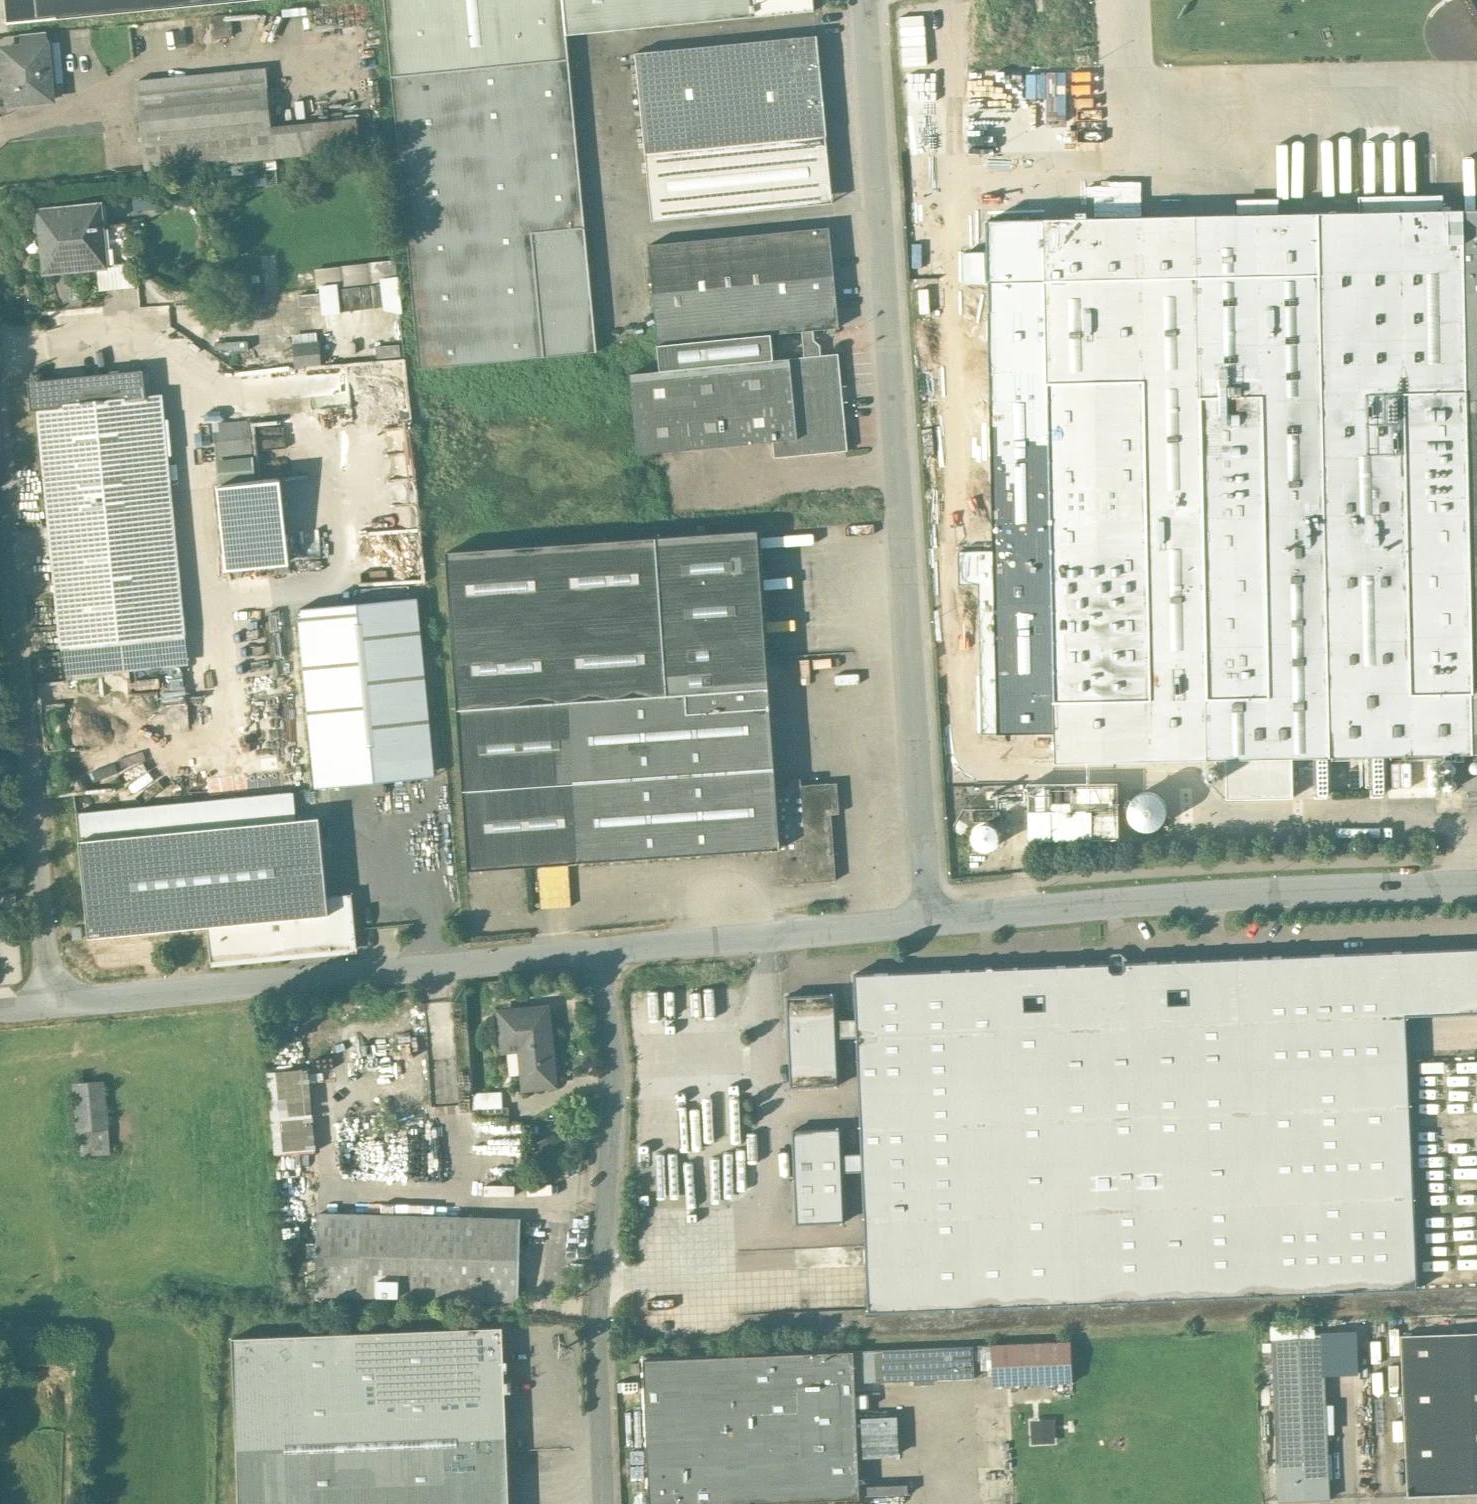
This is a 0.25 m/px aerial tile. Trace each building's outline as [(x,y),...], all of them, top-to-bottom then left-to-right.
[(9,25),(11,25),(11,24),(34,22),(34,23),(35,23),(35,22),(59,20),(59,21),(60,20),(60,19),(255,0),(7,0),(9,25)] [(421,368),(597,351),(567,34),(564,0),(385,0),(421,368)] [(567,34),(753,16),(751,0),(564,0),(567,34)] [(753,16),(815,10),(814,0),(751,0),(753,16)] [(231,15),(210,17),(212,38),(233,36),(231,15)] [(186,31),(177,31),(179,47),(187,47),(186,31)] [(47,32),(22,34),(23,47),(48,45),(47,32)] [(818,36),(637,53),(646,154),(827,137),(818,36)] [(59,44),(48,45),(52,84),(63,83),(59,44)] [(23,47),(4,49),(9,104),(53,100),(52,84),(48,45),(23,47)] [(137,81),(145,170),(360,149),(357,120),(272,129),(266,69),(137,81)] [(827,137),(646,154),(653,219),(833,202),(827,137)] [(1442,196),(1400,197),(1358,198),(1358,212),(1442,211),(1442,196)] [(102,204),(39,210),(46,274),(128,266),(124,227),(125,226),(125,225),(104,227),(102,204)] [(1358,212),(1319,213),(1331,756),(1473,753),(1461,210),(1442,211),(1358,212)] [(1461,210),(1473,753),(1476,753),(1476,210),(1461,210)] [(1319,213),(1043,219),(1055,763),(1331,756),(1319,213)] [(830,227),(649,245),(659,345),(772,334),(803,331),(814,330),(840,328),(830,227)] [(318,312),(399,307),(396,258),(314,264),(318,312)] [(821,345),(815,340),(814,330),(803,331),(805,357),(821,355),(821,345)] [(772,334),(659,345),(661,371),(774,360),(772,334)] [(320,343),(294,345),(296,366),(322,364),(320,343)] [(805,357),(774,360),(661,371),(631,374),(638,454),(774,441),(775,457),(848,450),(848,445),(839,354),(821,355),(805,357)] [(86,378),(89,402),(139,397),(144,397),(142,373),(123,375),(120,371),(112,371),(110,376),(86,378)] [(89,402),(86,378),(32,384),(35,408),(38,407),(89,402)] [(89,402),(38,407),(66,677),(190,665),(163,395),(144,397),(139,397),(89,402)] [(251,420),(212,423),(220,486),(257,483),(251,420)] [(281,480),(257,483),(220,486),(217,487),(226,572),(290,566),(281,480)] [(758,530),(447,552),(469,870),(578,862),(567,701),(768,687),(769,687),(758,530)] [(418,597),(299,609),(314,768),(434,757),(431,733),(418,597)] [(768,687),(567,701),(578,862),(778,849),(780,848),(776,787),(768,687)] [(434,757),(314,768),(316,788),(435,776),(434,757)] [(837,783),(802,785),(801,778),(789,779),(790,786),(776,787),(780,848),(778,849),(781,884),(836,880),(832,814),(840,814),(837,783)] [(1118,783),(1028,784),(1029,840),(1119,839),(1118,783)] [(1155,830),(1163,800),(1133,792),(1125,823),(1155,830)] [(320,818),(81,841),(90,938),(208,926),(329,915),(327,896),(320,818)] [(329,915),(208,926),(212,961),(357,947),(352,893),(327,896),(329,915)] [(890,972),(890,971),(876,971),(876,972),(855,973),(857,1018),(858,1036),(863,1153),(863,1171),(869,1312),(938,1309),(938,1310),(947,1309),(947,1308),(1019,1305),(1019,1306),(1033,1306),(1033,1305),(1072,1303),(1072,1304),(1077,1304),(1076,1303),(1091,1302),(1091,1303),(1101,1303),(1100,1302),(1120,1301),(1120,1302),(1129,1302),(1129,1301),(1211,1297),(1211,1298),(1216,1298),(1216,1297),(1254,1295),(1254,1296),(1264,1296),(1264,1295),(1341,1292),(1341,1293),(1355,1292),(1355,1291),(1419,1288),(1407,1015),(1476,1012),(1476,947),(1403,950),(1403,949),(1394,949),(1394,950),(1335,953),(1335,952),(1321,952),(1321,953),(1283,955),(1283,954),(1274,954),(1274,955),(1268,956),(1268,955),(1264,955),(1264,956),(1244,957),(1244,956),(1240,956),(1240,957),(1201,958),(1201,957),(1197,958),(1197,959),(1177,959),(1177,958),(1173,959),(1173,960),(1158,960),(1158,959),(1149,960),(1149,961),(1086,963),(1086,962),(1082,962),(1082,964),(1067,964),(1067,963),(1058,963),(1058,965),(1019,966),(1019,965),(1015,965),(1015,966),(971,968),(971,967),(967,967),(967,968),(952,969),(952,968),(943,968),(943,969),(890,972)] [(836,993),(787,995),(791,1087),(840,1085),(838,1037),(858,1036),(857,1018),(837,1019),(836,993)] [(547,1009),(502,1014),(505,1038),(521,1037),(527,1087),(555,1084),(547,1009)] [(276,1154),(315,1151),(307,1069),(269,1073),(276,1154)] [(72,1080),(76,1153),(109,1152),(105,1078),(72,1080)] [(501,1105),(501,1090),(472,1089),(472,1105),(501,1105)] [(510,1106),(474,1108),(474,1121),(510,1119),(510,1106)] [(420,1113),(404,1114),(405,1138),(421,1138),(420,1113)] [(841,1127),(793,1130),(797,1223),(845,1221),(843,1171),(863,1171),(863,1153),(842,1153),(841,1127)] [(360,1214),(319,1213),(316,1294),(358,1295),(360,1214)] [(522,1219),(360,1214),(358,1295),(519,1299),(522,1219)] [(233,1338),(240,1503),(510,1503),(503,1327),(233,1338)] [(1401,1336),(1407,1489),(1407,1497),(1476,1494),(1476,1333),(1401,1336)] [(1322,1338),(1323,1357),(1353,1356),(1352,1337),(1322,1338)] [(1322,1338),(1273,1340),(1280,1501),(1329,1499),(1323,1357),(1322,1338)] [(1071,1341),(991,1345),(993,1385),(1073,1382),(1071,1341)] [(974,1346),(854,1350),(856,1382),(975,1377),(974,1346)] [(644,1359),(648,1454),(650,1503),(722,1503),(860,1498),(857,1408),(867,1407),(867,1393),(856,1393),(856,1382),(854,1350),(644,1359)] [(1029,1417),(1030,1442),(1054,1441),(1053,1416),(1029,1417)]
